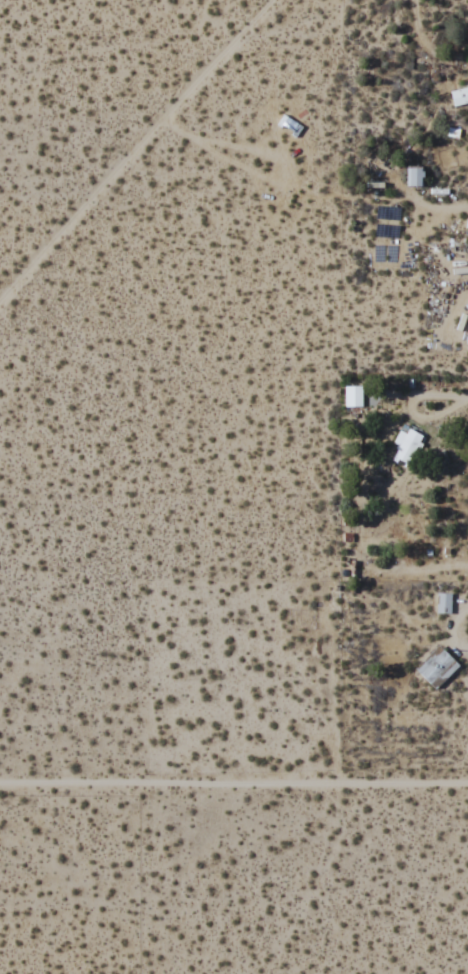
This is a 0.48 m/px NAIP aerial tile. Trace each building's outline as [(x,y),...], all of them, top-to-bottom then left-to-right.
[(467,103),(467,86),(450,91),(454,107),(467,103)] [(407,187),(423,187),(423,168),(407,168),(407,187)] [(375,219),(399,219),(399,207),(375,207),(375,219)] [(344,407),(361,407),(361,386),(344,386),(344,407)] [(387,459),(407,469),(422,438),(402,428),(387,459)] [(450,612),(450,593),(435,593),(435,612),(450,612)] [(435,689),(459,665),(438,644),(414,668),(435,689)]
